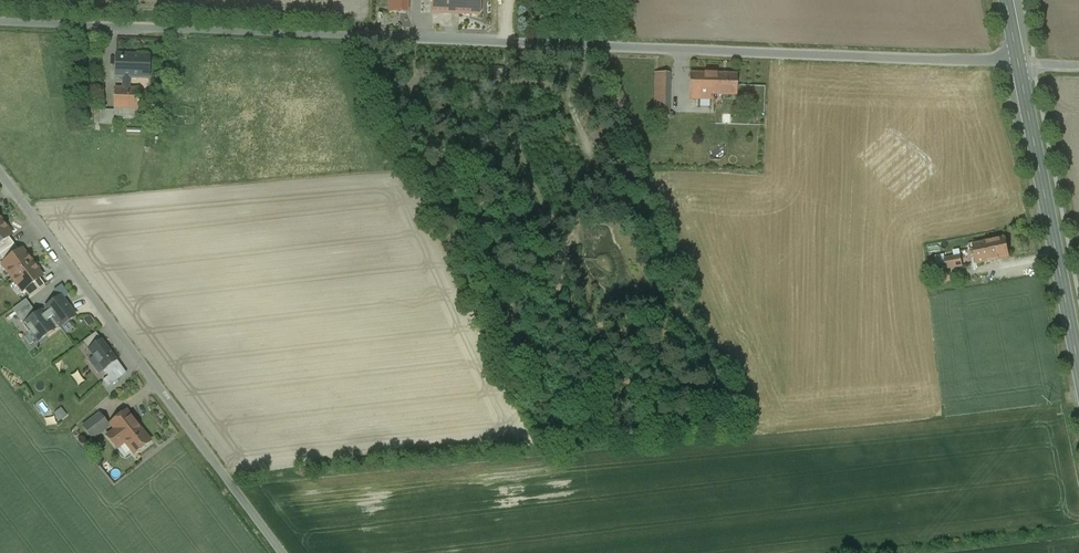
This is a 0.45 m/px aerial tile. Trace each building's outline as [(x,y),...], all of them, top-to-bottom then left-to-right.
[(389,11),(407,12),(408,0),(389,0),(389,11)] [(432,13),(479,15),(480,0),(433,0),(432,13)] [(149,55),(116,54),(115,77),(123,78),(130,78),(148,79),(149,55)] [(669,73),(655,73),(654,117),(668,117),(669,73)] [(737,75),(690,73),(689,99),(710,100),(710,94),(736,95),(737,75)] [(130,78),(123,78),(122,88),(115,88),(114,108),(137,109),(138,89),(129,88),(130,78)] [(137,109),(114,108),(114,110),(114,119),(146,120),(146,115),(137,115),(137,109)] [(114,110),(100,110),(100,124),(114,125),(114,119),(114,110)] [(0,223),(0,244),(9,237),(8,236),(10,234),(4,225),(5,224),(3,221),(0,223)] [(0,244),(0,255),(14,244),(9,237),(0,244)] [(1005,238),(973,245),(977,264),(1009,258),(1005,238)] [(0,255),(0,258),(3,263),(19,251),(14,244),(0,255)] [(19,251),(3,263),(8,269),(7,272),(12,278),(33,262),(31,259),(29,259),(23,251),(20,253),(19,251)] [(960,256),(944,259),(946,265),(946,269),(947,269),(962,266),(960,256)] [(33,262),(12,278),(16,284),(19,284),(24,290),(40,278),(39,277),(41,275),(35,266),(36,266),(33,262)] [(939,266),(933,268),(935,275),(948,272),(947,269),(946,269),(946,265),(939,266)] [(948,272),(935,275),(937,285),(951,282),(949,272),(948,272)] [(45,285),(40,278),(24,290),(29,297),(45,285)] [(60,295),(46,306),(60,325),(75,314),(60,295)] [(39,341),(60,325),(46,306),(25,321),(39,341)] [(96,333),(83,342),(88,349),(101,340),(96,333)] [(117,361),(101,340),(88,349),(104,371),(117,361)] [(151,440),(127,411),(111,423),(116,430),(107,436),(117,448),(125,441),(135,453),(151,440)] [(100,413),(83,427),(92,439),(109,425),(100,413)]
